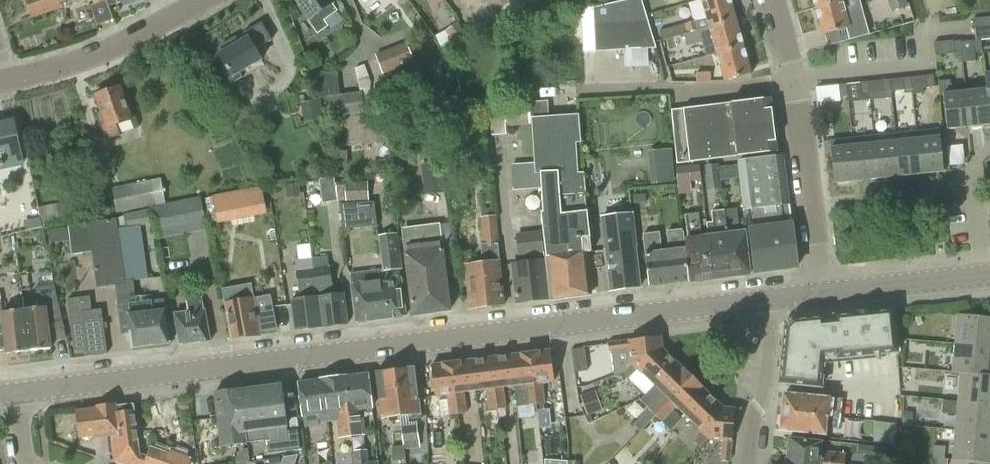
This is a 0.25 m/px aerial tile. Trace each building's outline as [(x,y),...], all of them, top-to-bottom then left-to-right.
[(34,18),(64,7),(62,0),(28,0),(34,18)] [(324,20),(337,11),(332,4),(329,0),(297,0),(301,6),(299,7),(309,20),(318,33),(328,26),(324,20)] [(525,3),(536,19),(544,13),(535,0),(530,0),(525,3)] [(651,21),(645,0),(622,0),(599,5),(599,6),(593,8),(595,51),(623,50),(624,67),(648,66),(648,48),(649,48),(656,48),(651,29),(648,22),(651,21)] [(674,28),(676,36),(684,34),(709,27),(736,20),(730,0),(702,0),(707,18),(674,28)] [(814,4),(815,4),(816,8),(842,1),(841,0),(813,0),(814,4)] [(914,22),(909,4),(907,5),(906,0),(887,0),(889,7),(886,8),(888,16),(892,28),(914,22)] [(816,10),(818,19),(819,19),(824,36),(849,28),(849,27),(873,21),(870,13),(847,19),(842,1),(816,8),(816,10)] [(481,17),(479,14),(471,2),(458,11),(463,18),(460,20),(475,41),(491,31),(481,17)] [(974,29),(989,27),(989,17),(973,19),(974,29)] [(709,27),(684,34),(684,36),(688,47),(703,43),(707,57),(717,54),(743,47),(743,44),(741,35),(740,36),(736,20),(709,27)] [(445,31),(456,48),(469,39),(458,22),(445,31)] [(245,34),(248,39),(240,43),(237,38),(221,47),(224,53),(219,55),(226,67),(221,69),(231,86),(243,78),(240,73),(261,61),(255,51),(273,41),(262,23),(245,34)] [(975,40),(975,41),(982,40),(982,41),(989,39),(989,27),(974,29),(976,40),(975,40)] [(962,54),(961,54),(962,63),(976,62),(975,53),(983,52),(982,41),(982,40),(975,41),(975,40),(961,42),(962,54)] [(962,54),(961,42),(960,41),(952,42),(934,44),(936,57),(954,55),(961,54),(962,54)] [(407,43),(375,56),(383,75),(415,62),(407,43)] [(743,47),(717,54),(725,82),(751,74),(743,47)] [(361,93),(364,113),(367,113),(371,83),(364,65),(355,69),(361,93)] [(696,73),(697,83),(710,82),(710,73),(696,73)] [(926,76),(927,89),(935,88),(934,75),(926,76)] [(903,79),(904,91),(912,90),(911,78),(903,79)] [(890,80),(882,81),(883,93),(891,92),(890,80)] [(969,127),(965,91),(951,93),(950,81),(938,82),(939,94),(943,94),(947,130),(969,127)] [(861,95),(870,95),(868,82),(860,83),(861,95)] [(847,85),(839,85),(840,98),(848,97),(847,85)] [(120,87),(95,96),(101,111),(96,113),(105,140),(120,135),(117,125),(132,120),(120,87)] [(965,91),(969,127),(989,125),(989,109),(987,90),(986,90),(986,89),(965,91)] [(328,119),(336,117),(364,113),(361,93),(340,96),(325,98),(328,119)] [(320,99),(301,104),(305,123),(324,119),(320,99)] [(771,99),(671,111),(678,165),(778,152),(771,99)] [(543,231),(546,252),(551,299),(592,294),(587,253),(592,252),(591,238),(579,116),(548,118),(547,101),(530,102),(529,103),(531,120),(533,119),(536,164),(539,189),(541,189),(543,213),(541,213),(543,231)] [(530,120),(531,120),(529,103),(510,104),(510,105),(488,107),(491,136),(506,135),(506,126),(530,125),(530,120)] [(390,142),(389,137),(387,117),(365,120),(364,113),(336,117),(339,137),(345,136),(346,148),(390,142)] [(401,115),(387,117),(389,137),(403,136),(401,115)] [(23,164),(14,121),(0,124),(0,169),(23,164)] [(939,129),(917,132),(921,175),(944,172),(939,129)] [(917,132),(895,134),(900,177),(921,175),(917,132)] [(895,134),(874,136),(878,179),(900,177),(895,134)] [(874,136),(852,139),(857,182),(878,179),(874,136)] [(857,182),(852,139),(830,141),(834,184),(857,182)] [(954,144),(955,164),(969,163),(968,143),(954,144)] [(783,157),(739,162),(746,219),(749,218),(755,273),(797,268),(783,157)] [(444,193),(441,163),(421,165),(424,195),(444,193)] [(514,191),(539,189),(536,164),(512,165),(514,191)] [(719,164),(705,166),(707,191),(721,190),(719,164)] [(675,172),(651,175),(652,187),(676,184),(675,172)] [(334,178),(320,180),(323,203),(337,201),(334,178)] [(112,189),(117,213),(164,204),(159,179),(112,189)] [(368,182),(336,183),(338,201),(369,200),(368,182)] [(483,263),(465,265),(470,309),(505,305),(492,192),(480,194),(483,217),(480,218),(483,245),(481,245),(483,263)] [(231,219),(226,196),(213,198),(217,222),(231,219)] [(39,208),(41,219),(43,228),(71,223),(70,220),(110,212),(107,201),(95,204),(95,201),(66,207),(65,203),(39,208)] [(374,203),(340,205),(343,230),(376,226),(374,203)] [(187,224),(183,204),(163,208),(167,228),(187,224)] [(837,237),(862,237),(863,208),(838,208),(837,237)] [(737,209),(725,210),(733,276),(751,274),(747,234),(740,235),(737,209)] [(708,238),(713,278),(733,276),(725,210),(711,212),(713,222),(706,223),(708,238)] [(125,215),(128,228),(152,224),(150,211),(125,215)] [(713,278),(708,238),(701,239),(698,213),(686,215),(694,280),(713,278)] [(41,219),(9,225),(11,235),(43,228),(41,219)] [(89,230),(93,257),(97,288),(116,286),(123,334),(130,333),(132,347),(134,346),(134,349),(167,345),(167,342),(168,342),(164,311),(163,311),(161,301),(151,302),(136,304),(133,284),(125,285),(117,226),(117,224),(117,219),(88,223),(89,230)] [(606,251),(611,291),(640,288),(633,220),(620,222),(622,241),(628,241),(629,248),(606,251)] [(439,225),(426,227),(402,230),(405,254),(414,316),(431,311),(432,306),(437,306),(439,310),(450,311),(439,225)] [(76,259),(93,257),(89,230),(72,232),(76,259)] [(669,251),(666,252),(669,284),(689,282),(683,230),(667,232),(669,251)] [(518,256),(546,252),(543,231),(516,235),(518,256)] [(669,284),(666,252),(662,252),(659,232),(643,234),(649,286),(669,284)] [(383,271),(377,272),(382,320),(406,318),(396,234),(379,236),(383,271)] [(330,256),(313,258),(321,327),(348,324),(344,295),(334,296),(330,256)] [(321,327),(313,258),(295,260),(300,300),(292,301),(295,331),(321,327)] [(513,265),(517,303),(549,300),(544,261),(513,265)] [(52,349),(51,343),(48,323),(63,321),(55,286),(52,269),(42,270),(42,272),(36,288),(38,309),(24,310),(30,352),(52,349)] [(382,320),(377,272),(351,275),(357,323),(382,320)] [(239,288),(241,302),(226,304),(232,339),(232,340),(261,335),(261,333),(277,330),(273,307),(256,310),(254,299),(254,300),(251,286),(239,288)] [(87,350),(87,357),(108,354),(102,309),(93,311),(91,296),(68,299),(75,352),(87,350)] [(176,314),(180,345),(210,341),(206,311),(204,311),(202,296),(186,298),(188,313),(176,314)] [(0,301),(0,329),(4,328),(8,355),(30,352),(24,310),(3,313),(1,300),(0,301)] [(780,385),(821,388),(824,358),(838,356),(838,359),(897,352),(892,310),(874,312),(874,310),(851,313),(851,315),(833,317),(834,319),(824,320),(823,318),(792,322),(785,329),(780,385)] [(956,344),(989,347),(989,318),(958,315),(956,344)] [(632,364),(631,361),(657,358),(664,351),(662,349),(660,337),(609,343),(609,344),(609,352),(611,352),(614,376),(623,373),(632,364)] [(953,373),(989,376),(989,347),(956,344),(953,373)] [(572,351),(574,372),(588,371),(585,349),(572,351)] [(551,351),(531,354),(537,405),(546,403),(543,383),(555,382),(551,351)] [(655,387),(678,365),(664,351),(657,358),(631,361),(632,364),(623,373),(629,379),(638,370),(655,387)] [(531,354),(511,356),(515,387),(525,385),(528,406),(537,405),(531,354)] [(511,356),(491,359),(498,410),(506,409),(504,388),(515,387),(511,356)] [(491,359),(471,361),(475,392),(486,390),(489,411),(498,410),(491,359)] [(471,361),(452,364),(458,415),(467,414),(465,393),(475,392),(471,361)] [(458,415),(452,364),(431,366),(435,397),(447,395),(450,416),(458,415)] [(650,410),(656,416),(694,378),(685,370),(684,371),(678,365),(655,387),(664,395),(650,410)] [(414,367),(395,370),(400,416),(420,414),(414,367)] [(400,416),(395,370),(376,372),(382,419),(400,416)] [(958,403),(989,406),(989,376),(953,373),(953,374),(961,375),(958,403)] [(369,374),(346,377),(352,437),(366,436),(362,410),(373,409),(369,374)] [(326,400),(328,423),(337,422),(339,439),(352,437),(346,377),(318,380),(321,401),(326,400)] [(676,408),(686,417),(709,394),(702,388),(703,387),(694,378),(656,416),(671,431),(682,420),(673,411),(676,408)] [(318,424),(328,423),(326,400),(321,401),(318,380),(299,383),(303,417),(317,416),(318,424)] [(245,390),(253,442),(267,441),(269,454),(301,450),(299,430),(287,431),(282,385),(245,390)] [(221,446),(253,442),(245,390),(215,394),(221,446)] [(596,390),(586,394),(592,414),(603,411),(596,390)] [(708,439),(711,439),(714,413),(721,407),(709,394),(686,417),(702,433),(694,442),(700,448),(708,439)] [(778,417),(778,424),(782,427),(781,430),(825,434),(826,428),(826,425),(831,426),(831,429),(840,429),(842,401),(829,399),(785,395),(783,415),(778,417)] [(956,432),(989,435),(989,406),(958,403),(956,432)] [(122,463),(144,463),(147,457),(139,454),(133,404),(116,406),(116,405),(115,406),(122,463)] [(121,463),(122,463),(115,406),(96,408),(96,409),(77,411),(81,438),(95,436),(96,439),(112,437),(115,462),(121,463)] [(557,424),(555,407),(543,408),(546,426),(557,424)] [(714,413),(711,439),(724,441),(721,461),(730,462),(735,410),(723,408),(721,407),(714,413)] [(875,422),(873,442),(894,444),(896,424),(875,422)] [(418,425),(402,426),(405,450),(420,448),(418,425)] [(432,447),(443,447),(443,428),(431,428),(432,447)] [(57,441),(74,447),(78,435),(61,430),(57,441)] [(956,432),(953,460),(989,463),(989,435),(956,432)] [(787,459),(834,463),(847,463),(848,454),(821,452),(822,443),(789,439),(787,459)] [(391,447),(393,461),(406,460),(404,445),(391,447)] [(145,463),(169,463),(172,454),(150,447),(145,463)] [(943,450),(933,449),(932,457),(943,458),(943,450)] [(355,463),(378,463),(378,461),(369,462),(368,450),(354,451),(355,463)] [(169,463),(190,463),(192,458),(173,451),(172,454),(169,463)] [(869,463),(893,463),(894,458),(870,455),(869,463)] [(281,463),(294,463),(297,456),(284,458),(281,463)]
